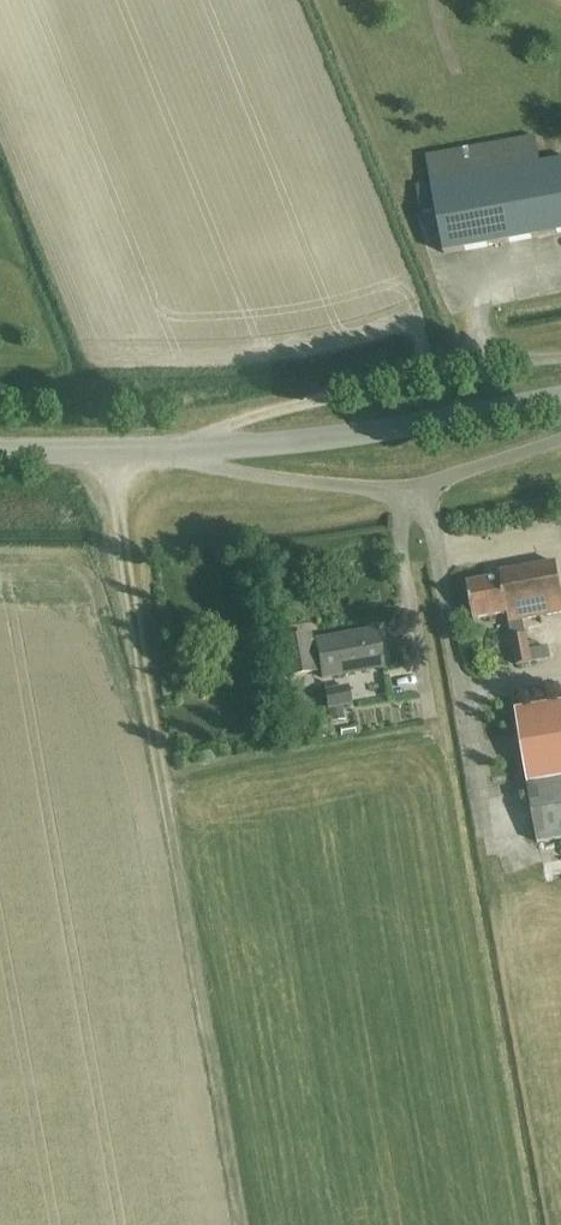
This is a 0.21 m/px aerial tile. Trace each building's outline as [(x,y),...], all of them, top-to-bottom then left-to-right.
[(422,214),(436,211),(444,255),(560,234),(560,159),(540,163),(535,139),(427,159),(432,183),(417,186),(422,214)] [(468,584),(474,620),(508,614),(510,623),(517,664),(532,662),(528,640),(523,621),(560,614),(560,582),(558,563),(501,574),(502,578),(468,584)] [(285,678),(321,673),(322,679),(383,668),(377,631),(313,642),(312,637),(278,641),(285,678)] [(329,709),(351,706),(348,689),(326,692),(329,709)] [(515,710),(539,843),(560,839),(560,702),(515,710)] [(354,727),(340,729),(342,737),(355,735),(354,727)]
